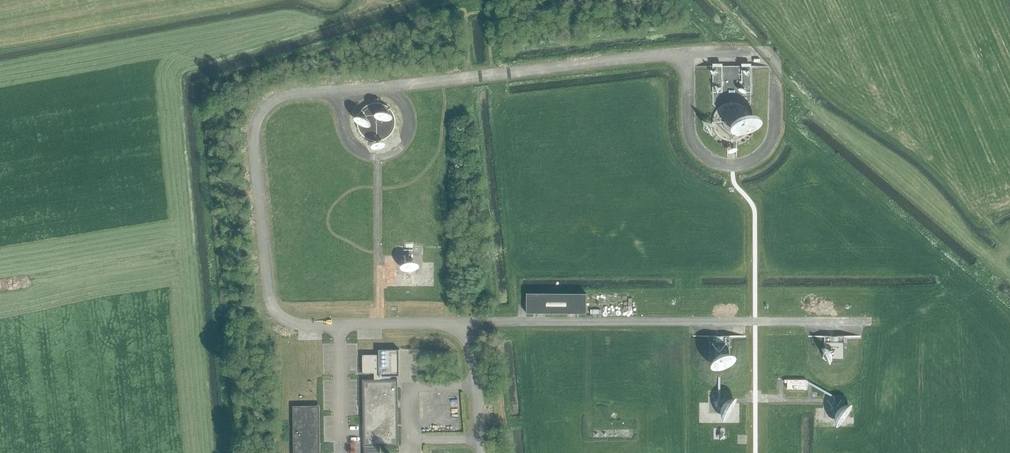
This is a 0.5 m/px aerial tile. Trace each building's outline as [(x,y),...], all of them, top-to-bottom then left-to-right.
[(713,104),(719,109),(717,111),(716,113),(714,116),(713,120),(713,123),(714,126),(714,128),(716,131),(717,133),(719,135),(721,137),(723,139),(726,140),(729,140),(731,141),(734,141),(737,140),(739,139),(742,138),(744,137),(746,135),(748,133),(749,130),(750,128),(751,125),(751,122),(751,120),(750,117),(749,114),(748,112),(746,110),(746,109),(751,105),(751,64),(741,64),(741,66),(722,66),(722,63),(712,63),(713,104)] [(357,116),(357,120),(357,124),(357,128),(359,131),(361,134),(364,137),(368,139),(371,140),(375,141),(379,140),(383,139),(387,137),(389,134),(392,131),(393,127),(394,124),(394,120),(393,116),(392,112),(389,109),(386,106),(383,104),(379,103),(375,103),(371,103),(368,104),(364,106),(361,109),(359,112),(357,116)] [(526,293),(526,313),(586,314),(586,294),(526,293)] [(729,360),(729,342),(709,342),(709,360),(729,360)] [(824,360),(844,360),(844,342),(824,342),(824,360)] [(380,446),(398,446),(397,379),(380,380),(380,377),(399,376),(399,350),(378,350),(378,355),(362,355),(362,374),(374,373),(374,380),(362,380),(363,446),(364,446),(364,452),(380,452),(380,446)] [(787,380),(787,389),(806,389),(806,380),(787,380)] [(318,407),(294,407),(295,452),(319,452),(318,407)]
